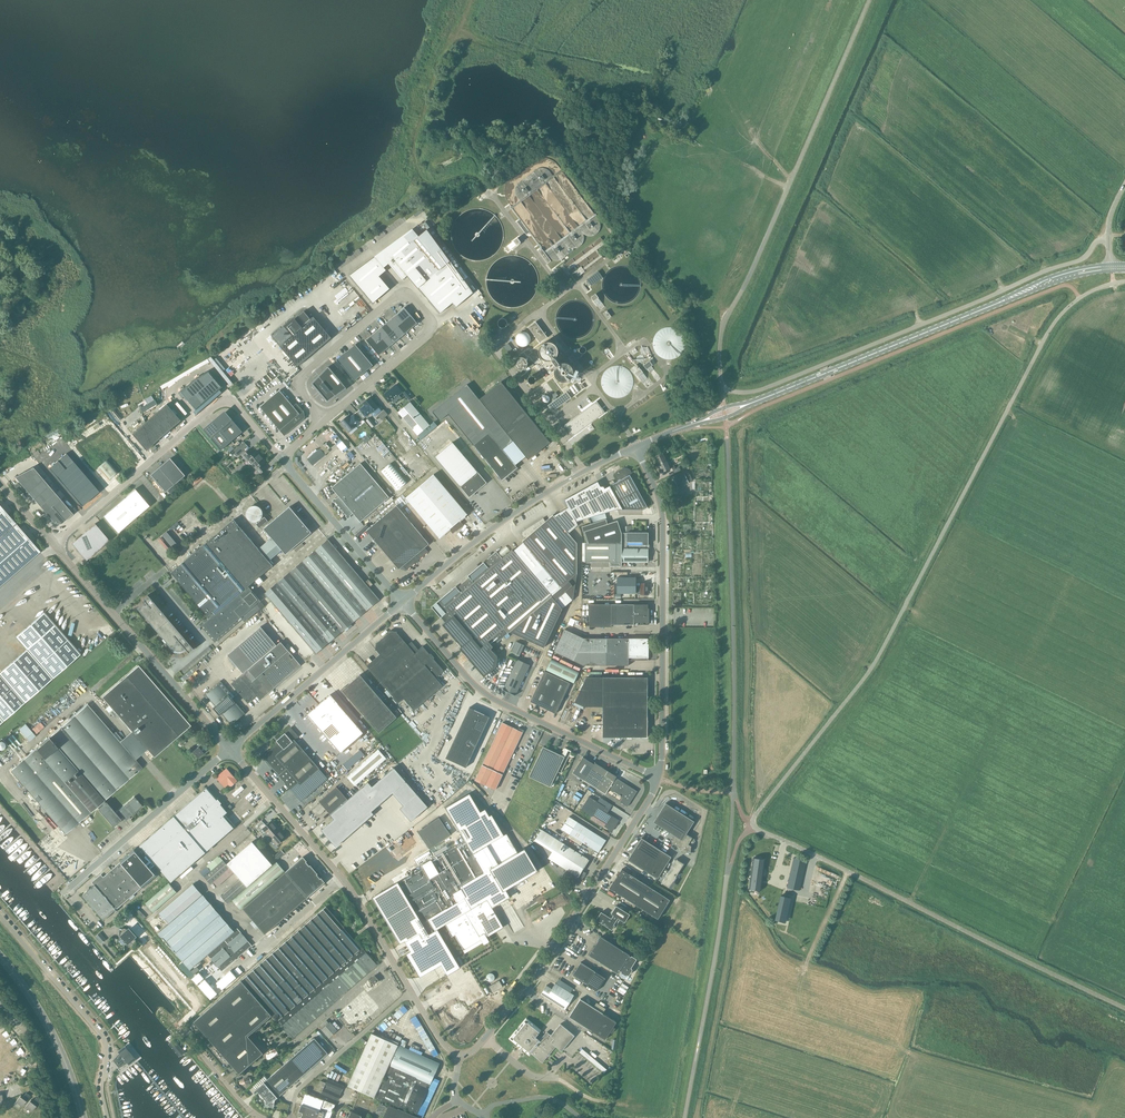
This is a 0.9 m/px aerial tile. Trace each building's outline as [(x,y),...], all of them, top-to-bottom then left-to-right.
[(414,230),(376,258),(375,257),(349,276),(373,303),(390,289),(379,276),(386,270),(384,267),(389,262),(403,279),(407,276),(409,277),(417,287),(418,288),(440,314),(453,303),(456,307),(473,293),(427,230),(419,237),(416,234),(414,230)] [(574,272),(578,277),(604,259),(596,248),(599,246),(595,241),(568,260),(566,258),(560,262),(567,271),(568,270),(571,274),(574,272)] [(542,248),(538,251),(548,264),(551,261),(542,248)] [(468,277),(461,267),(457,270),(465,280),(468,277)] [(586,281),(591,287),(603,278),(598,272),(586,281)] [(404,308),(373,334),(366,340),(379,356),(417,323),(404,308)] [(477,309),(469,318),(476,325),(484,316),(477,309)] [(300,315),(280,332),(276,335),(282,343),(279,346),(297,367),(332,338),(314,317),(311,319),(304,311),(300,315)] [(607,311),(603,314),(608,320),(611,317),(607,311)] [(536,322),(532,325),(528,328),(540,343),(543,341),(548,337),(536,322)] [(668,359),(669,359),(671,359),(673,359),(674,359),(676,358),(677,357),(679,356),(680,355),(681,354),(682,353),(683,351),(684,350),(685,348),(685,347),(685,345),(685,343),(685,342),(685,340),(685,338),(684,337),(683,335),(682,334),(681,332),(680,331),(679,330),(677,329),(676,328),(674,328),(673,327),(671,327),(669,327),(668,327),(666,327),(664,328),(663,328),(661,329),(660,330),(659,331),(657,332),(656,333),(655,335),(655,336),(654,338),(654,339),(653,341),(653,343),(653,344),(653,346),(654,347),(654,349),(655,350),(656,352),(657,353),(658,354),(659,356),(660,357),(661,357),(663,358),(664,359),(666,359),(668,359)] [(521,345),(523,345),(525,345),(527,344),(528,343),(529,341),(529,339),(529,337),(528,336),(526,334),(525,334),(523,334),(521,334),(520,335),(519,336),(518,337),(518,339),(518,341),(518,342),(520,344),(521,345)] [(550,374),(555,371),(555,372),(555,374),(555,375),(555,376),(556,377),(556,378),(557,379),(558,380),(559,381),(560,381),(561,382),(563,382),(564,382),(565,382),(566,382),(568,381),(569,381),(570,380),(571,379),(572,378),(572,377),(573,376),(573,375),(573,374),(573,373),(573,371),(573,370),(573,369),(572,368),(572,367),(571,366),(570,366),(569,365),(569,364),(568,364),(567,363),(568,359),(562,351),(558,351),(558,350),(558,349),(557,348),(557,347),(556,346),(555,345),(554,344),(553,343),(552,343),(551,343),(550,342),(549,342),(547,342),(546,343),(545,343),(544,343),(543,344),(542,345),(541,346),(540,347),(540,348),(539,349),(539,350),(539,351),(539,353),(539,354),(539,355),(540,356),(541,358),(542,359),(544,360),(545,361),(546,361),(547,361),(543,364),(550,374)] [(504,347),(510,356),(515,353),(508,344),(504,347)] [(355,381),(373,365),(356,345),(337,360),(355,381)] [(603,352),(611,360),(615,356),(606,348),(603,352)] [(515,364),(515,366),(516,368),(517,369),(519,370),(520,370),(522,370),(523,370),(524,370),(525,370),(526,369),(526,368),(527,367),(528,366),(528,365),(528,363),(528,362),(527,360),(526,359),(525,358),(524,358),(522,357),(521,357),(519,357),(518,358),(516,359),(517,359),(516,360),(515,361),(515,363),(515,364)] [(646,370),(647,370),(653,365),(649,361),(643,365),(646,370)] [(638,377),(643,373),(637,365),(632,368),(638,377)] [(629,393),(630,392),(631,391),(632,389),(633,388),(633,387),(634,385),(634,384),(634,382),(634,380),(634,379),(633,377),(633,376),(632,375),(631,373),(630,372),(629,371),(628,370),(627,369),(625,368),(624,367),(622,366),(621,366),(619,366),(617,366),(616,366),(614,366),(612,367),(611,367),(609,368),(608,369),(606,370),(605,371),(604,373),(603,374),(603,375),(602,377),(602,379),(601,380),(601,382),(601,384),(602,385),(602,387),(603,389),(603,390),(604,391),(605,393),(606,394),(608,395),(609,396),(611,397),(612,397),(614,398),(615,398),(617,398),(619,398),(620,398),(622,398),(624,397),(625,396),(627,395),(628,394),(629,393)] [(328,367),(319,376),(312,383),(328,402),(346,389),(346,388),(329,367),(328,368),(328,367)] [(541,371),(546,377),(549,375),(544,368),(541,371)] [(528,460),(550,442),(501,382),(479,399),(513,440),(528,460)] [(479,399),(467,384),(433,412),(440,421),(448,414),(498,475),(496,476),(498,479),(500,478),(502,480),(515,470),(516,472),(519,470),(517,468),(502,449),(513,440),(479,399)] [(396,385),(385,394),(391,401),(402,392),(396,385)] [(303,411),(298,405),(298,404),(294,407),(280,390),(260,407),(280,430),(285,436),(305,419),(304,418),(305,417),(304,410),(303,411)] [(553,412),(571,398),(567,392),(548,406),(553,412)] [(201,401),(202,401),(199,397),(195,400),(196,401),(195,402),(194,401),(192,403),(195,406),(201,401)] [(363,419),(366,417),(371,413),(371,414),(378,407),(370,397),(363,404),(364,406),(360,410),(363,414),(361,416),(363,419)] [(588,426),(586,424),(598,415),(599,417),(605,413),(597,401),(565,425),(573,437),(588,426)] [(410,402),(398,412),(418,436),(430,425),(410,402)] [(225,412),(214,422),(204,430),(221,450),(243,432),(225,412)] [(356,425),(360,421),(363,419),(361,416),(357,412),(350,418),(348,416),(340,422),(349,432),(356,426),(356,425)] [(373,427),(375,425),(376,425),(370,417),(367,420),(373,427)] [(110,427),(76,447),(107,483),(136,458),(110,427)] [(469,498),(487,483),(453,442),(435,457),(469,498)] [(346,445),(343,447),(351,456),(353,454),(346,445)] [(236,457),(244,450),(240,446),(233,452),(236,457)] [(306,457),(312,465),(326,454),(320,447),(306,457)] [(253,463),(261,456),(257,450),(253,454),(252,452),(250,449),(243,455),(248,461),(250,460),(253,463)] [(659,464),(666,461),(662,453),(655,456),(659,464)] [(266,462),(261,456),(253,463),(256,467),(254,468),(260,475),(267,469),(263,464),(266,462)] [(185,476),(171,458),(151,475),(166,492),(185,476)] [(58,461),(49,468),(82,506),(99,492),(74,462),(65,469),(58,461)] [(666,461),(659,464),(662,472),(670,469),(672,468),(673,470),(675,469),(674,465),(671,466),(669,467),(666,461)] [(332,488),(339,496),(334,501),(348,518),(353,513),(361,522),(389,497),(361,463),(332,488)] [(391,463),(381,471),(398,490),(407,483),(391,463)] [(33,468),(15,477),(54,523),(61,524),(73,514),(33,468)] [(598,482),(597,482),(564,500),(576,522),(616,510),(643,510),(648,507),(630,475),(631,475),(632,473),(630,469),(625,468),(616,473),(614,478),(617,482),(605,489),(604,487),(600,487),(598,482)] [(608,477),(614,474),(610,468),(600,474),(602,477),(607,474),(608,477)] [(543,482),(547,479),(542,473),(538,476),(543,482)] [(460,521),(467,514),(434,474),(406,498),(439,538),(449,529),(452,533),(463,524),(460,521)] [(690,474),(688,475),(685,476),(685,475),(674,480),(678,487),(693,481),(690,474)] [(194,486),(203,479),(201,475),(192,483),(194,486)] [(250,484),(248,482),(247,480),(239,486),(243,491),(250,484)] [(483,488),(467,500),(468,503),(472,507),(474,506),(480,504),(472,509),(482,506),(475,511),(486,524),(489,521),(488,518),(491,517),(494,514),(493,510),(491,508),(492,509),(482,512),(486,509),(485,507),(483,508),(481,503),(483,501),(492,498),(491,494),(489,491),(485,493),(483,488)] [(497,491),(510,506),(513,503),(500,488),(497,491)] [(531,494),(529,489),(518,493),(516,488),(509,491),(512,497),(515,496),(517,500),(531,494)] [(135,489),(123,500),(103,516),(118,533),(150,506),(135,489)] [(1,506),(0,505),(0,587),(40,552),(1,506)] [(397,506),(382,519),(367,531),(399,570),(403,566),(407,570),(428,552),(425,548),(429,544),(397,506)] [(312,533),(308,528),(290,507),(264,529),(286,555),(312,533)] [(523,542),(562,587),(573,600),(577,574),(577,543),(553,515),(546,522),(543,518),(527,528),(528,529),(526,531),(525,530),(520,533),(525,540),(522,541),(523,542)] [(265,517),(256,524),(260,528),(268,521),(265,517)] [(255,606),(261,601),(248,587),(273,566),(256,546),(257,545),(255,543),(254,543),(234,520),(206,543),(207,544),(204,547),(203,546),(171,573),(198,605),(200,603),(202,605),(200,606),(208,616),(213,612),(215,614),(203,625),(215,640),(241,618),(245,622),(258,610),(255,606)] [(593,543),(592,543),(588,543),(588,542),(588,543),(585,543),(585,562),(610,562),(610,567),(621,567),(621,562),(648,562),(648,549),(650,549),(650,545),(648,545),(648,533),(633,533),(633,526),(626,526),(626,533),(621,533),(618,521),(589,530),(593,543)] [(109,541),(95,524),(76,540),(76,548),(86,561),(109,541)] [(316,654),(358,618),(379,600),(328,540),(264,594),(316,654)] [(512,550),(502,559),(496,552),(488,559),(489,560),(484,564),(483,563),(468,576),(469,578),(457,588),(455,587),(431,607),(440,618),(441,618),(445,623),(442,625),(461,647),(460,649),(464,653),(464,654),(468,659),(469,659),(484,677),(497,666),(498,657),(491,649),(493,647),(493,646),(508,633),(510,632),(544,648),(563,609),(573,600),(562,587),(523,542),(513,551),(512,550)] [(636,593),(636,578),(617,578),(617,593),(636,593)] [(648,584),(640,583),(640,586),(637,586),(637,595),(640,595),(648,595),(648,584)] [(171,648),(173,649),(175,650),(176,650),(176,652),(179,652),(179,651),(180,651),(182,650),(184,649),(188,653),(193,649),(147,595),(142,600),(144,602),(137,608),(171,648)] [(648,614),(648,605),(611,604),(611,605),(605,605),(605,615),(589,615),(589,627),(611,627),(611,625),(649,625),(649,614),(648,614)] [(80,655),(44,613),(16,637),(27,650),(0,673),(0,725),(80,655)] [(260,627),(227,655),(243,674),(248,670),(256,679),(252,683),(249,679),(245,683),(241,677),(240,676),(231,684),(248,703),(257,696),(260,700),(264,697),(269,693),(301,665),(281,642),(276,645),(274,642),(260,627)] [(554,652),(583,666),(606,666),(629,666),(629,661),(648,661),(648,655),(650,653),(650,651),(648,650),(648,639),(606,639),(584,639),(565,629),(554,652)] [(370,670),(382,684),(380,685),(384,690),(386,689),(394,698),(392,699),(396,704),(398,703),(404,698),(414,711),(443,686),(436,678),(444,671),(423,647),(418,650),(411,642),(408,645),(397,633),(397,632),(390,631),(389,633),(377,643),(388,655),(370,670)] [(516,642),(512,652),(519,655),(524,645),(516,642)] [(574,683),(579,673),(551,659),(546,670),(574,683)] [(517,660),(510,675),(503,690),(515,696),(530,665),(517,660)] [(191,726),(139,666),(102,697),(154,757),(191,726)] [(556,714),(570,684),(545,671),(530,702),(556,714)] [(379,733),(397,718),(360,675),(342,691),(379,733)] [(586,678),(580,690),(574,703),(584,707),(603,707),(603,737),(647,738),(648,678),(586,678)] [(245,711),(243,708),(241,709),(235,703),(236,702),(229,695),(219,684),(206,695),(215,706),(213,708),(220,716),(222,714),(231,725),(236,720),(238,721),(239,721),(240,720),(240,719),(241,719),(239,718),(245,713),(244,712),(245,711)] [(330,694),(318,705),(308,714),(307,715),(315,724),(315,723),(340,753),(363,733),(338,704),(338,703),(330,694)] [(126,821),(129,818),(142,807),(134,797),(115,813),(106,803),(105,803),(104,801),(142,768),(86,705),(49,738),(48,738),(11,771),(66,834),(97,807),(99,809),(98,809),(113,827),(121,820),(120,819),(122,817),(126,821)] [(469,707),(446,758),(466,767),(490,717),(469,707)] [(246,724),(251,718),(246,714),(241,720),(246,724)] [(495,790),(522,733),(502,723),(475,780),(495,790)] [(25,724),(19,730),(27,738),(33,732),(25,724)] [(277,744),(263,756),(267,761),(267,762),(267,761),(269,764),(269,765),(270,766),(271,766),(279,775),(279,776),(302,802),(328,778),(295,740),(299,737),(291,728),(275,742),(277,744)] [(0,750),(2,749),(6,756),(12,753),(1,734),(0,735),(0,749),(0,750)] [(179,748),(183,744),(186,742),(183,739),(177,745),(179,748)] [(204,749),(206,751),(200,745),(192,752),(197,759),(203,753),(201,751),(204,749)] [(550,787),(557,772),(560,773),(571,751),(565,748),(562,756),(543,747),(529,777),(550,787)] [(355,786),(386,759),(378,750),(347,777),(355,786)] [(583,757),(573,773),(605,794),(609,789),(625,799),(622,803),(627,807),(637,791),(632,788),(631,790),(627,788),(628,787),(620,782),(617,786),(613,783),(616,777),(595,763),(594,764),(583,757)] [(334,819),(321,830),(333,844),(336,847),(338,845),(374,814),(372,811),(393,793),(403,806),(400,809),(411,821),(428,807),(394,767),(372,786),(369,783),(368,782),(330,815),(334,819)] [(217,779),(224,787),(228,784),(231,787),(237,781),(233,776),(227,770),(217,779)] [(336,787),(319,802),(320,803),(318,805),(318,804),(311,810),(318,818),(324,812),(324,811),(326,810),(330,815),(347,799),(336,787)] [(220,804),(206,788),(139,846),(171,883),(234,828),(224,816),(228,813),(227,812),(232,807),(230,805),(227,807),(223,802),(220,804)] [(455,935),(464,950),(482,940),(481,939),(486,936),(487,937),(503,927),(492,908),(510,897),(506,890),(538,871),(525,848),(517,852),(507,834),(504,835),(492,814),(489,816),(479,799),(475,801),(470,793),(445,808),(465,840),(421,866),(423,868),(373,898),(394,933),(393,935),(392,935),(393,936),(394,937),(394,938),(394,937),(396,937),(400,944),(405,942),(411,951),(406,954),(420,977),(441,965),(447,975),(460,967),(438,929),(445,924),(450,932),(449,932),(452,937),(455,935)] [(603,810),(605,807),(589,797),(581,810),(592,817),(593,816),(606,824),(604,826),(612,831),(619,820),(603,810)] [(674,835),(673,837),(672,842),(680,847),(680,848),(682,852),(687,852),(686,853),(690,854),(691,846),(688,844),(692,838),(686,834),(694,821),(665,803),(654,822),(674,835)] [(80,824),(83,826),(89,821),(88,821),(91,818),(89,816),(80,824)] [(598,853),(606,840),(569,817),(561,829),(598,853)] [(439,818),(418,832),(430,849),(451,835),(439,818)] [(272,821),(266,826),(262,821),(255,827),(252,829),(254,832),(257,829),(259,831),(261,829),(262,830),(263,829),(270,837),(278,830),(272,822),(272,821)] [(285,838),(278,830),(270,837),(277,845),(276,845),(277,846),(286,838),(286,837),(285,838)] [(589,860),(559,841),(541,830),(534,841),(552,852),(548,859),(567,871),(565,874),(579,883),(585,874),(582,871),(589,860)] [(357,871),(366,885),(425,847),(416,834),(357,871)] [(661,874),(664,868),(671,857),(642,838),(628,860),(657,879),(661,874)] [(44,853),(49,848),(40,839),(36,844),(44,853)] [(227,864),(247,887),(272,865),(252,842),(227,864)] [(104,920),(124,903),(156,875),(134,851),(82,896),(104,920)] [(243,909),(265,934),(308,897),(325,882),(321,878),(320,878),(317,874),(318,874),(310,865),(310,866),(306,862),(307,861),(303,857),(302,857),(286,872),(243,909)] [(761,890),(762,883),(763,883),(763,881),(762,881),(765,860),(753,858),(749,889),(761,890)] [(787,888),(788,888),(789,881),(800,884),(799,890),(806,860),(794,858),(787,888)] [(669,871),(664,868),(661,874),(665,877),(662,882),(671,887),(679,874),(676,873),(682,864),(676,860),(675,860),(672,863),(673,864),(669,871)] [(229,868),(223,861),(204,878),(210,884),(229,868)] [(241,910),(285,871),(277,862),(233,901),(241,910)] [(204,877),(211,871),(207,867),(200,873),(204,877)] [(658,919),(670,900),(622,869),(610,888),(658,919)] [(221,897),(227,904),(246,887),(240,880),(221,897)] [(177,892),(169,884),(146,904),(153,913),(177,892)] [(202,895),(193,884),(159,914),(168,924),(202,895)] [(247,941),(242,934),(237,929),(234,932),(203,895),(158,934),(190,971),(208,955),(212,960),(218,967),(222,972),(252,946),(247,941)] [(785,922),(786,922),(784,922),(789,898),(791,898),(782,896),(777,920),(785,922)] [(616,906),(609,917),(601,912),(596,920),(612,930),(619,919),(625,922),(630,914),(616,906)] [(368,948),(365,951),(362,948),(361,949),(344,929),(345,928),(326,907),(194,1022),(240,1074),(261,1056),(246,1038),(272,1016),(292,1039),(377,965),(367,954),(370,952),(371,952),(368,948)] [(126,928),(120,928),(119,936),(121,936),(121,939),(125,943),(128,943),(127,945),(136,946),(136,939),(134,937),(136,936),(129,929),(128,930),(126,928)] [(632,969),(631,968),(637,959),(631,956),(631,957),(629,956),(630,955),(601,936),(589,955),(618,973),(620,970),(621,972),(619,975),(624,978),(627,975),(628,975),(629,975),(632,970),(632,969)] [(597,991),(605,978),(581,962),(572,975),(597,991)] [(239,976),(243,972),(238,967),(234,971),(239,976)] [(231,971),(217,983),(222,990),(237,977),(231,971)] [(204,978),(199,973),(192,978),(197,984),(204,978)] [(613,984),(616,978),(608,974),(605,980),(613,984)] [(370,980),(374,985),(379,981),(374,976),(370,980)] [(218,994),(205,979),(198,985),(211,1000),(218,994)] [(489,986),(493,993),(503,987),(499,980),(489,986)] [(555,983),(552,989),(546,985),(541,994),(564,1009),(567,1004),(568,1004),(574,995),(555,983)] [(428,1003),(438,1001),(436,991),(431,992),(432,997),(429,998),(429,994),(426,995),(428,1003)] [(580,999),(569,1017),(605,1040),(616,1022),(580,999)] [(472,1017),(478,1023),(485,1017),(479,1010),(472,1017)] [(562,1051),(574,1036),(560,1024),(551,1035),(547,1032),(540,1041),(535,1037),(541,1031),(526,1019),(510,1038),(519,1046),(520,1045),(521,1046),(519,1048),(521,1050),(523,1048),(524,1049),(523,1050),(527,1053),(529,1051),(542,1062),(556,1046),(562,1051)] [(340,1027),(335,1021),(332,1024),(338,1030),(340,1027)] [(329,1038),(337,1031),(330,1022),(322,1030),(329,1038)] [(379,1089),(378,1089),(398,1045),(372,1034),(348,1086),(374,1097),(376,1093),(377,1093),(379,1089)] [(284,1065),(264,1083),(278,1098),(328,1053),(314,1038),(284,1065)] [(592,1051),(608,1059),(609,1057),(605,1055),(607,1050),(602,1048),(603,1045),(596,1042),(592,1051)] [(390,1066),(430,1084),(439,1064),(399,1045),(390,1066)] [(582,1049),(579,1052),(604,1073),(607,1070),(582,1049)] [(121,1067),(129,1062),(128,1062),(128,1061),(132,1057),(127,1050),(122,1054),(121,1053),(115,1059),(114,1059),(114,1060),(114,1061),(114,1062),(118,1066),(118,1067),(119,1067),(120,1067),(121,1067)] [(379,1089),(377,1093),(375,1098),(403,1111),(404,1109),(417,1114),(430,1084),(390,1066),(379,1089)] [(328,1079),(326,1083),(321,1081),(318,1087),(323,1090),(322,1093),(338,1100),(344,1086),(328,1079)] [(256,1090),(260,1094),(261,1092),(266,1099),(265,1104),(274,1106),(275,1100),(274,1099),(277,1097),(278,1098),(264,1083),(256,1090)] [(22,1106),(28,1100),(27,1100),(30,1096),(27,1093),(24,1097),(21,1095),(16,1102),(22,1106)] [(305,1094),(297,1116),(302,1117),(314,1117),(315,1117),(330,1117),(335,1105),(323,1100),(305,1094)] [(32,1111),(37,1104),(40,1100),(36,1098),(33,1102),(31,1100),(26,1106),(32,1111)] [(398,1109),(397,1109),(388,1105),(383,1117),(384,1117),(419,1117),(398,1109)]
